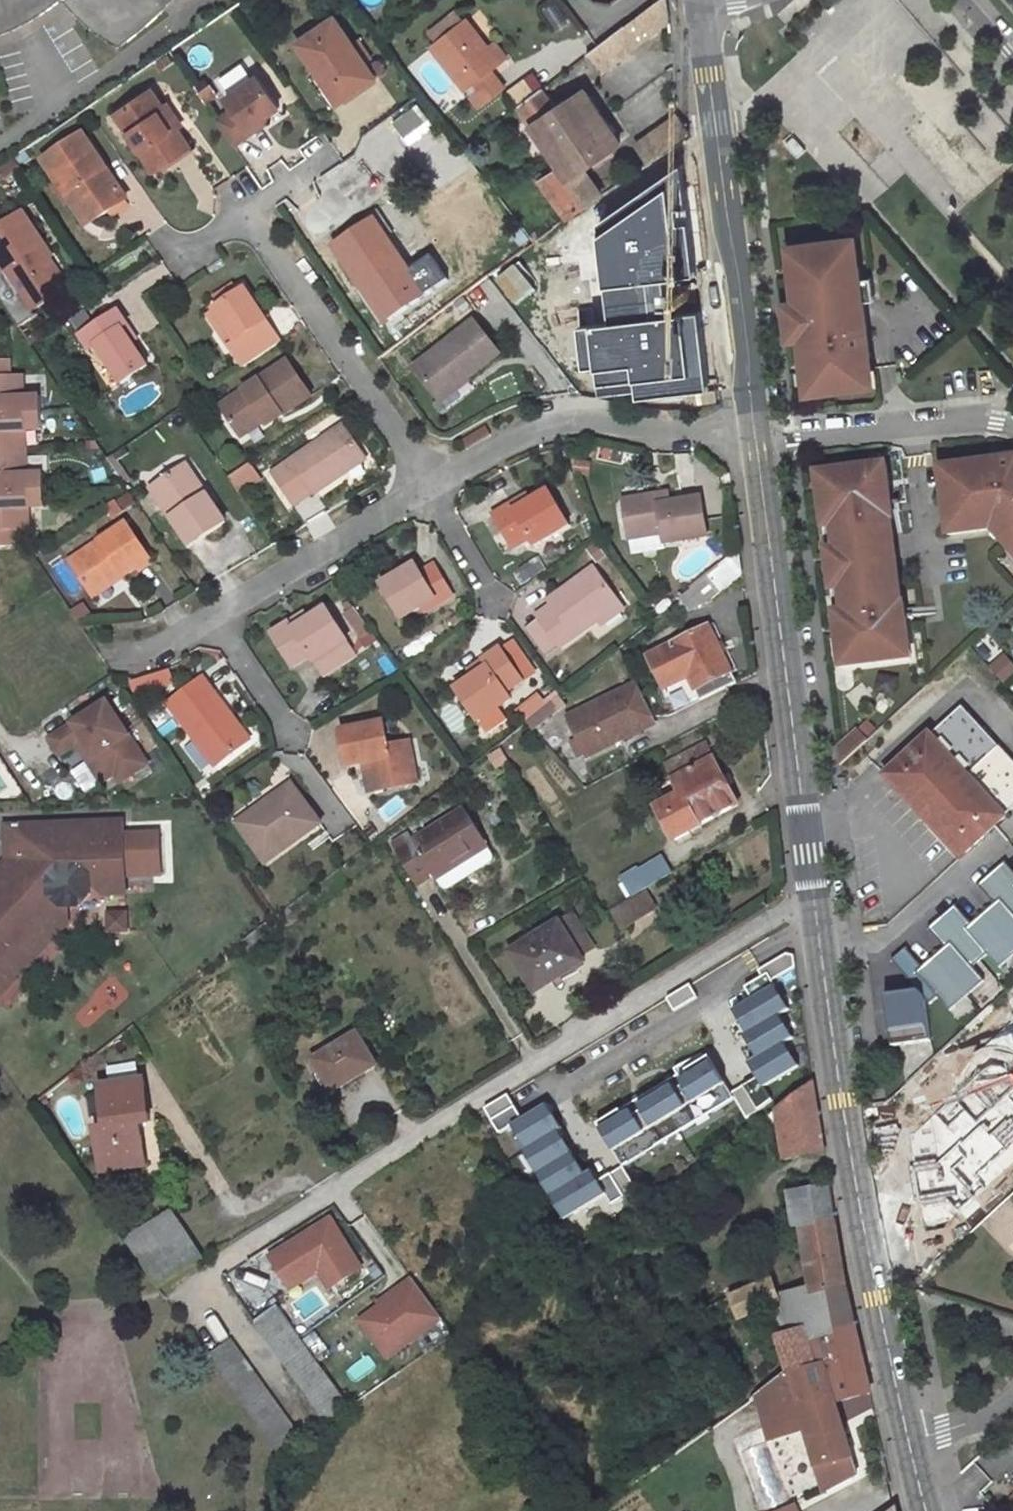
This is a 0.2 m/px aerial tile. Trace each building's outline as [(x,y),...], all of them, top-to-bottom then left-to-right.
[(10,31),(32,21),(52,8),(62,0),(0,0),(0,34),(10,31)] [(75,11),(84,19),(89,24),(106,37),(122,46),(146,27),(165,9),(171,3),(174,0),(66,0),(75,11)] [(602,72),(602,71),(667,22),(665,0),(659,0),(586,53),(602,72)] [(436,41),(431,45),(467,91),(471,95),(481,108),(505,89),(496,76),(492,71),(501,64),(500,62),(488,48),(465,18),(463,20),(457,12),(430,34),(436,41)] [(340,102),(375,77),(333,17),(294,45),(315,74),(318,72),(340,102)] [(495,42),(488,48),(500,62),(507,56),(495,42)] [(244,66),(232,75),(230,72),(210,86),(222,102),(254,80),(244,66)] [(340,102),(318,72),(315,74),(308,80),(330,109),(340,102)] [(254,80),(222,102),(228,111),(212,122),(231,147),(247,136),(243,131),(275,109),(254,80)] [(604,117),(587,90),(559,109),(542,87),(517,106),(548,153),(604,117)] [(117,114),(156,172),(190,148),(175,127),(169,131),(159,117),(165,112),(150,91),(117,114)] [(175,127),(165,112),(159,117),(169,131),(175,127)] [(690,133),(677,114),(636,144),(648,161),(690,133)] [(582,167),(621,142),(604,117),(548,153),(559,168),(541,181),(567,218),(601,194),(582,167)] [(69,198),(78,211),(82,208),(95,225),(129,201),(83,136),(45,164),(58,182),(62,179),(73,195),(69,198)] [(711,399),(686,169),(599,220),(613,331),(580,333),(585,376),(599,376),(602,402),(637,398),(639,407),(711,399)] [(58,182),(69,198),(73,195),(62,179),(58,182)] [(78,211),(90,228),(95,225),(82,208),(78,211)] [(26,303),(50,286),(46,280),(58,272),(42,248),(45,246),(24,215),(0,231),(0,264),(26,303)] [(335,250),(362,288),(367,284),(390,316),(430,288),(419,273),(414,276),(403,261),(394,248),(385,235),(381,238),(371,224),(335,250)] [(855,270),(851,241),(792,249),(796,279),(792,279),(795,304),(784,305),(789,342),(800,341),(803,366),(807,365),(811,394),(871,386),(867,357),(870,356),(863,302),(873,302),(871,281),(861,282),(859,270),(855,270)] [(410,256),(401,243),(394,248),(403,261),(410,256)] [(50,286),(63,278),(58,272),(46,280),(50,286)] [(221,306),(240,293),(235,286),(215,299),(221,306)] [(216,309),(239,343),(233,347),(245,366),(282,341),(246,289),(240,293),(221,306),(216,309)] [(210,314),(233,347),(239,343),(216,309),(210,314)] [(96,351),(122,387),(151,367),(135,343),(125,330),(131,325),(122,312),(83,338),(93,352),(96,351)] [(500,354),(474,321),(416,366),(437,395),(466,373),(469,378),(500,354)] [(141,339),(131,325),(125,330),(135,343),(141,339)] [(263,421),(279,410),(281,413),(310,394),(288,360),(220,405),(237,430),(259,416),(263,421)] [(17,546),(16,529),(31,528),(30,507),(47,506),(46,473),(28,474),(26,432),(44,431),(42,398),(25,399),(24,376),(11,376),(10,361),(0,361),(0,547),(17,546)] [(466,373),(437,395),(442,401),(471,380),(469,378),(466,373)] [(316,494),(345,474),(343,471),(366,455),(343,422),(272,471),(295,505),(314,491),(316,494)] [(108,458),(113,465),(120,461),(115,453),(108,458)] [(113,465),(127,485),(134,481),(120,461),(113,465)] [(229,476),(240,492),(259,478),(249,462),(229,476)] [(935,474),(945,539),(986,533),(1012,562),(1012,465),(1011,463),(935,474)] [(210,494),(189,465),(184,468),(204,498),(210,494)] [(229,522),(210,494),(204,498),(184,468),(155,488),(195,545),(229,522)] [(882,469),(815,478),(840,668),(908,659),(901,607),(899,608),(888,525),(890,524),(882,469)] [(720,486),(732,485),(730,473),(718,474),(720,486)] [(534,546),(569,526),(549,492),(531,502),(515,511),(511,504),(492,514),(513,549),(530,539),(534,546)] [(668,494),(651,497),(653,507),(669,504),(668,494)] [(515,511),(531,502),(527,495),(511,504),(515,511)] [(669,504),(653,507),(651,497),(623,502),(630,541),(665,535),(667,545),(710,537),(702,497),(669,504)] [(123,576),(151,558),(149,555),(135,533),(140,530),(134,521),(129,524),(127,522),(71,557),(92,589),(120,571),(123,576)] [(135,533),(149,555),(154,552),(140,530),(135,533)] [(694,586),(708,603),(744,575),(740,550),(694,586)] [(404,618),(437,598),(439,602),(453,593),(434,562),(420,570),(416,563),(383,583),(404,618)] [(575,635),(620,603),(595,568),(550,599),(575,635)] [(120,571),(92,589),(95,593),(123,576),(120,571)] [(575,635),(550,599),(534,610),(559,646),(575,635)] [(315,661),(349,640),(328,606),(308,619),(294,627),(290,621),(273,630),(298,671),(315,661)] [(304,612),(290,621),(294,627),(308,619),(304,612)] [(737,682),(709,626),(648,655),(665,688),(690,676),(701,699),(737,682)] [(325,678),(359,657),(349,640),(315,661),(325,678)] [(487,665),(472,675),(455,686),(478,720),(511,697),(507,691),(524,679),(501,647),(482,658),(487,665)] [(472,675),(487,665),(482,658),(468,668),(472,675)] [(154,685),(171,680),(167,669),(150,674),(154,685)] [(135,691),(154,685),(150,674),(132,679),(135,691)] [(170,699),(216,763),(251,737),(239,721),(235,724),(230,716),(234,713),(205,674),(170,699)] [(588,758),(642,730),(638,722),(653,715),(636,680),(567,716),(588,758)] [(517,710),(525,721),(526,720),(545,705),(537,695),(517,710)] [(144,752),(109,700),(53,737),(63,753),(80,741),(105,779),(144,752)] [(535,730),(555,713),(547,704),(545,705),(526,720),(535,730)] [(961,707),(886,776),(960,858),(1012,808),(1012,794),(1002,782),(1012,772),(1012,763),(961,707)] [(239,721),(234,713),(230,716),(235,724),(239,721)] [(368,759),(373,788),(411,782),(409,768),(415,767),(411,740),(389,743),(385,719),(342,726),(347,763),(368,759)] [(674,839),(738,804),(707,743),(666,765),(682,794),(688,804),(664,818),(674,839)] [(1002,782),(1012,794),(1012,772),(1002,782)] [(268,858),(322,819),(298,785),(271,805),(266,799),(239,818),(268,858)] [(682,794),(658,807),(664,818),(688,804),(682,794)] [(450,887),(492,862),(493,861),(494,860),(494,858),(494,856),(464,808),(414,839),(410,833),(394,844),(420,885),(437,875),(444,886),(447,887),(450,887)] [(66,902),(78,901),(88,890),(88,880),(123,879),(121,822),(120,817),(6,821),(7,857),(0,863),(0,973),(66,902)] [(644,889),(674,871),(665,856),(639,871),(637,867),(623,875),(634,895),(644,889)] [(656,908),(644,889),(634,895),(628,898),(640,918),(656,908)] [(971,930),(1003,968),(1012,959),(1012,916),(1003,904),(971,930)] [(108,927),(124,926),(124,909),(107,910),(108,927)] [(571,914),(510,952),(536,992),(553,981),(550,976),(582,957),(580,954),(592,947),(571,914)] [(923,969),(918,976),(941,1001),(950,1010),(985,983),(974,969),(952,947),(923,969)] [(778,984),(735,1010),(748,1032),(744,1034),(760,1054),(750,1061),(765,1084),(801,1064),(787,1041),(796,1038),(782,1013),(790,1010),(778,984)] [(925,990),(887,996),(896,1053),(933,1049),(925,990)] [(377,1064),(358,1032),(314,1059),(333,1091),(377,1064)] [(907,1108),(930,1245),(1012,1172),(1012,1088),(975,1048),(907,1108)] [(680,1074),(600,1121),(617,1149),(729,1082),(711,1053),(706,1056),(703,1053),(676,1068),(680,1074)] [(148,1088),(147,1080),(137,1081),(138,1083),(112,1086),(112,1085),(102,1086),(103,1095),(105,1095),(109,1127),(98,1129),(101,1151),(103,1151),(105,1162),(102,1163),(103,1171),(113,1170),(112,1168),(139,1165),(139,1167),(149,1165),(148,1157),(145,1157),(144,1145),(146,1144),(144,1135),(139,1135),(138,1124),(153,1122),(152,1113),(149,1114),(146,1089),(148,1088)] [(784,1157),(824,1152),(813,1082),(776,1109),(784,1157)] [(510,1093),(484,1108),(500,1133),(513,1125),(526,1150),(517,1156),(524,1173),(535,1170),(564,1218),(582,1212),(593,1228),(612,1214),(609,1206),(604,1198),(607,1193),(594,1170),(587,1173),(568,1138),(548,1102),(523,1116),(510,1093)] [(792,1224),(801,1223),(835,1217),(830,1185),(787,1191),(792,1224)] [(172,1212),(124,1241),(140,1263),(186,1233),(172,1212)] [(331,1215),(268,1253),(291,1291),(319,1275),(327,1290),(364,1268),(331,1215)] [(773,1279),(732,1297),(741,1319),(770,1307),(787,1371),(810,1365),(805,1347),(854,1322),(847,1285),(835,1217),(801,1223),(814,1292),(820,1325),(792,1332),(782,1300),(773,1279)] [(203,1259),(186,1233),(140,1263),(158,1288),(203,1259)] [(411,1276),(358,1316),(388,1360),(445,1320),(411,1276)] [(814,1292),(782,1300),(792,1332),(820,1325),(814,1292)] [(349,1405),(277,1305),(255,1321),(327,1422),(349,1405)] [(836,1401),(870,1392),(854,1322),(805,1347),(810,1365),(819,1363),(836,1401)] [(207,1356),(279,1457),(303,1439),(230,1339),(207,1356)] [(822,1484),(857,1473),(836,1401),(819,1363),(810,1365),(787,1371),(757,1393),(766,1425),(801,1411),(807,1431),(822,1484)] [(801,1411),(766,1425),(771,1441),(807,1431),(801,1411)] [(797,1501),(775,1510),(801,1510),(797,1501)]
